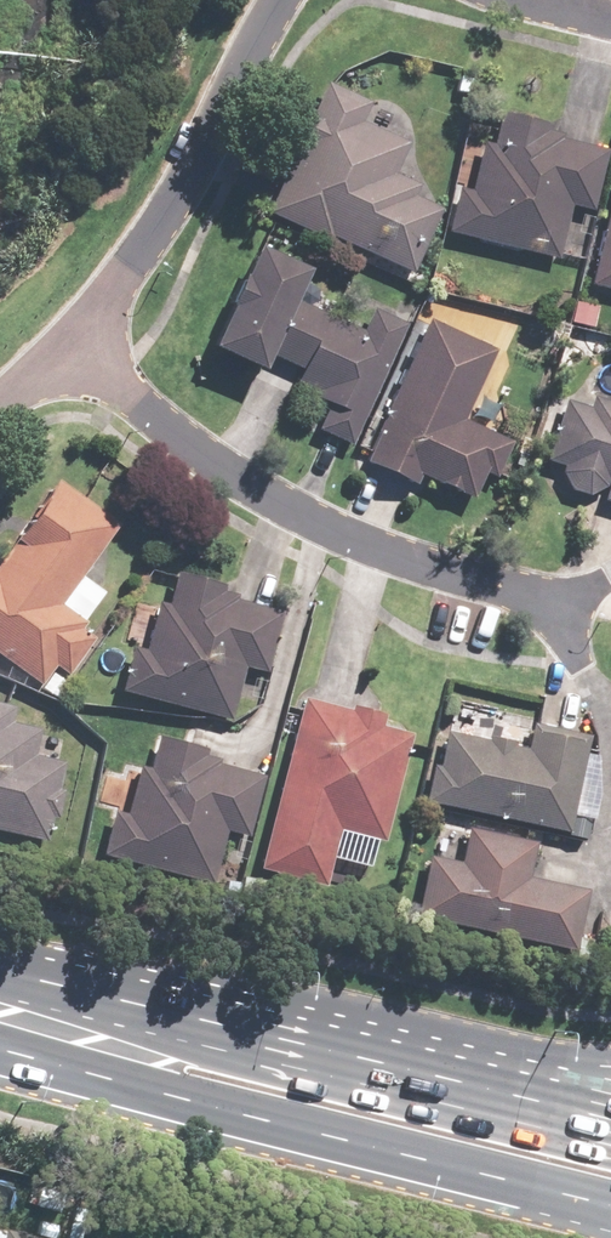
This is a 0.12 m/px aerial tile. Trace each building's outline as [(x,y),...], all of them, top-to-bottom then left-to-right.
[(364,103),(320,83),(261,215),(324,243),(325,239),(406,275),(436,209),(409,196),(413,186),(389,175),(403,144),(382,134),(386,124),(371,118),(367,128),(356,123),(364,103)] [(452,189),(441,233),(552,260),(565,207),(587,212),(602,151),(557,140),(558,134),(542,131),(543,126),(495,114),(488,144),(476,141),(464,191),(452,189)] [(585,285),(610,291),(610,178),(585,285)] [(347,447),(401,325),(367,310),(357,332),(284,300),(296,274),(245,251),(232,279),(230,277),(216,308),(219,309),(200,351),(250,374),(259,354),(296,371),(290,384),(308,392),(305,398),(322,405),(310,431),(347,447)] [(489,349),(423,320),(359,464),(410,486),(413,478),(466,501),(478,474),(490,479),(505,443),(457,422),(489,349)] [(610,388),(606,402),(587,397),(584,408),(559,401),(540,462),(557,467),(555,473),(564,492),(583,498),(602,488),(597,502),(610,506),(610,389),(610,388)] [(35,687),(49,668),(61,677),(89,638),(77,630),(82,623),(78,621),(98,593),(76,578),(114,526),(52,481),(0,552),(0,661),(35,687)] [(125,649),(114,693),(225,721),(239,668),(261,674),(277,612),(229,600),(231,595),(218,592),(219,587),(169,574),(161,606),(152,603),(139,652),(125,649)] [(62,683),(49,674),(37,689),(51,699),(62,683)] [(344,711),(298,699),(252,871),(318,888),(333,831),(378,843),(407,736),(376,728),(379,716),(345,707),(344,711)] [(41,843),(46,819),(52,820),(58,792),(52,791),(58,764),(28,757),(34,731),(5,725),(8,708),(0,706),(0,834),(41,843)] [(427,767),(419,804),(580,839),(585,820),(567,816),(584,737),(527,724),(521,751),(509,748),(510,745),(483,739),(483,743),(441,734),(433,768),(427,767)] [(107,812),(95,857),(206,886),(220,833),(242,838),(258,777),(212,765),(213,761),(199,757),(201,751),(152,739),(144,770),(133,767),(120,816),(107,812)] [(454,864),(422,858),(409,919),(569,953),(582,892),(524,879),(531,844),(461,829),(454,864)] [(0,1230),(0,1237),(35,1237),(0,1230)]
